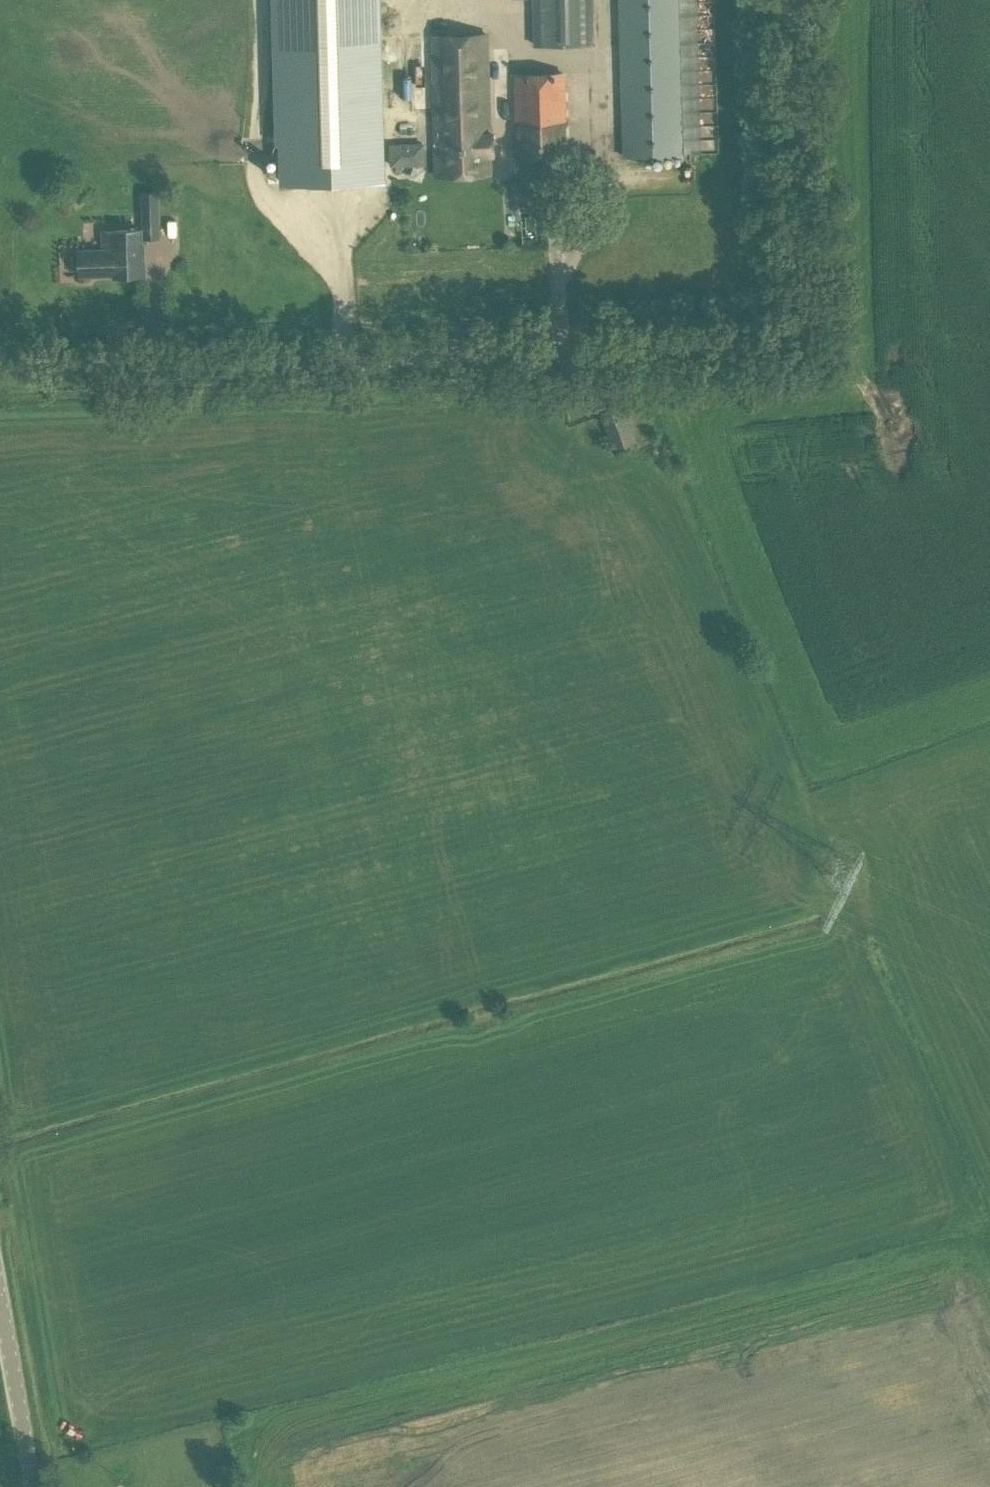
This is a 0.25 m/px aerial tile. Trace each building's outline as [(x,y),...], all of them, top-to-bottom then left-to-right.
[(377,0),(277,0),(282,182),(382,179),(377,0)] [(589,42),(594,42),(594,0),(532,0),(533,43),(589,42)] [(622,156),(721,153),(717,0),(618,0),(622,156)] [(489,133),(487,31),(431,33),(434,174),(490,173),(489,155),(492,155),(491,133),(489,133)] [(564,158),(563,71),(515,72),(516,159),(564,158)] [(423,143),(391,144),(392,164),(424,163),(423,143)] [(158,191),(141,191),(142,218),(158,217),(158,191)] [(84,276),(114,275),(114,276),(145,275),(144,248),(142,248),(141,229),(112,230),(102,231),(102,249),(83,250),(84,276)] [(624,407),(601,416),(613,448),(636,439),(624,407)]
